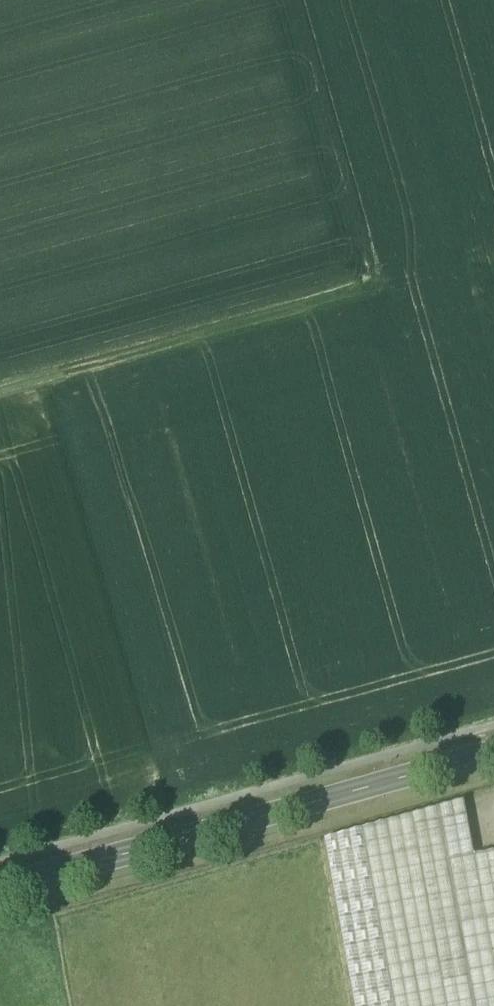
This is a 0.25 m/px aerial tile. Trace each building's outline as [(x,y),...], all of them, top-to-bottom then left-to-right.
[(438,984),(446,982),(443,971),(467,966),(459,924),(460,924),(449,861),(475,857),(464,802),(324,840),(355,1005),(442,1005),(438,984)] [(442,1005),(493,1005),(493,853),(475,857),(449,861),(460,924),(459,924),(467,966),(443,971),(446,982),(438,984),(442,1005)]
